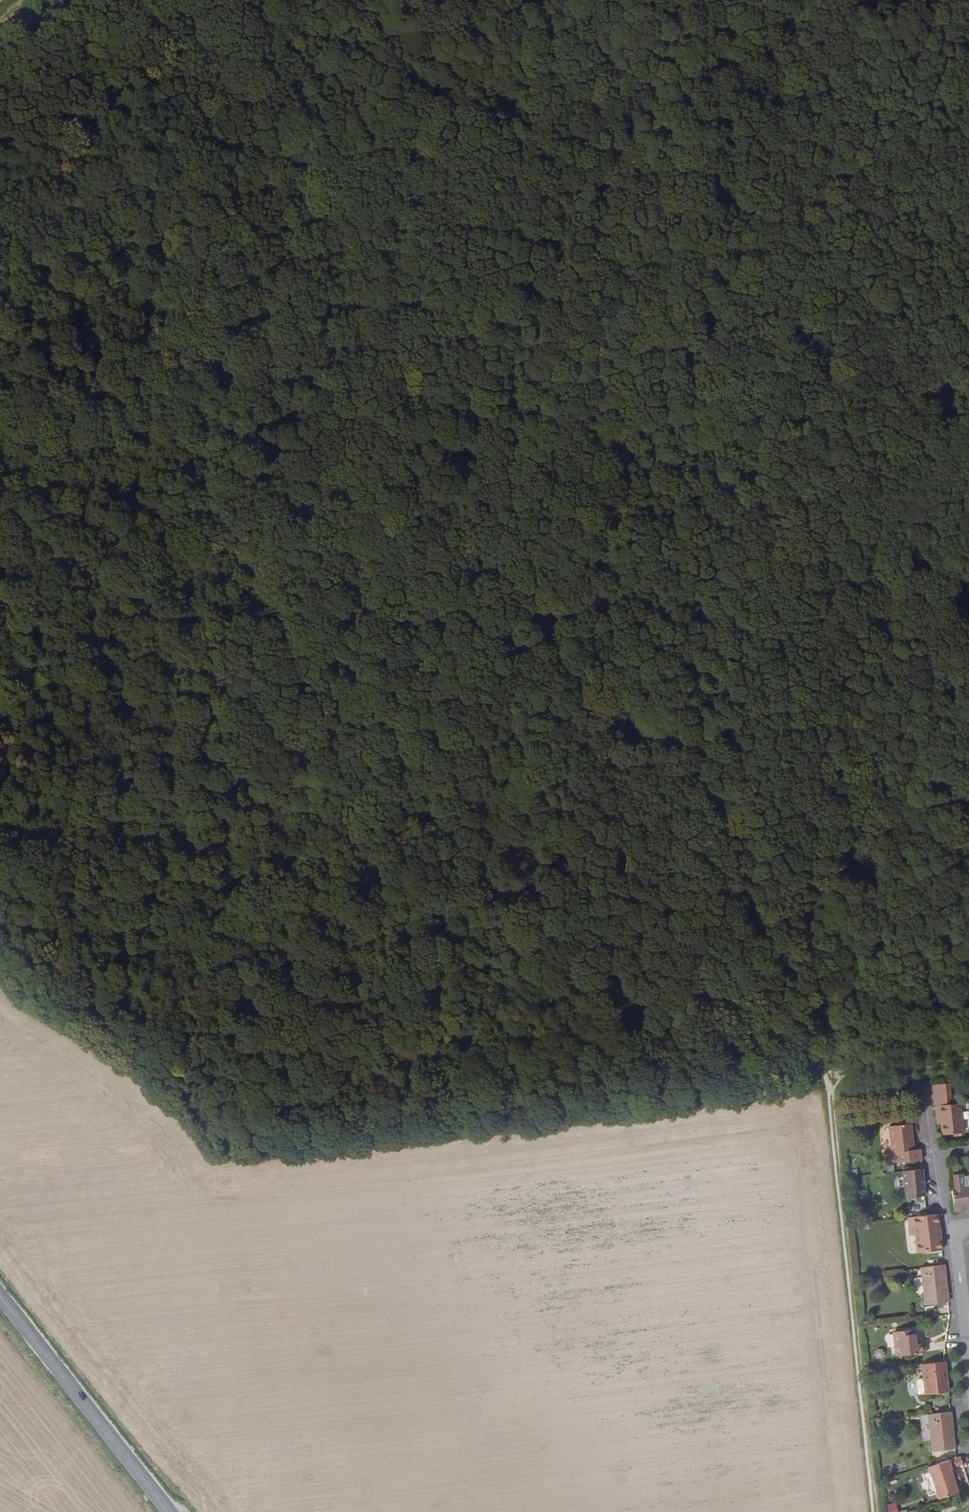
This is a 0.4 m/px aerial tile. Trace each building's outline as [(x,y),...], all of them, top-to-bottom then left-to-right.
[(948,1084),(932,1085),(934,1098),(949,1096),(948,1084)] [(949,1096),(934,1098),(935,1115),(939,1115),(940,1123),(942,1134),(950,1133),(959,1133),(962,1132),(958,1104),(950,1105),(949,1096)] [(921,1159),(920,1148),(914,1149),(911,1124),(891,1126),(893,1151),(896,1151),(897,1162),(921,1159)] [(906,1197),(925,1195),(922,1168),(903,1171),(906,1197)] [(951,1188),(954,1212),(962,1211),(961,1208),(968,1207),(968,1186),(951,1188)] [(937,1214),(908,1217),(909,1227),(913,1226),(914,1235),(915,1243),(920,1242),(921,1252),(942,1250),(940,1240),(937,1240),(936,1225),(939,1225),(937,1214)] [(922,1278),(927,1318),(949,1315),(944,1275),(922,1278)] [(894,1332),(896,1356),(925,1353),(924,1343),(915,1344),(913,1330),(894,1332)] [(944,1363),(923,1365),(924,1379),(926,1395),(948,1393),(947,1383),(945,1384),(945,1380),(946,1380),(944,1363)] [(919,1395),(926,1395),(924,1379),(917,1380),(919,1395)] [(932,1451),(954,1449),(950,1412),(928,1415),(932,1451)] [(952,1477),(950,1469),(962,1465),(960,1457),(955,1458),(927,1467),(938,1500),(957,1493),(954,1482),(960,1481),(958,1475),(952,1477)]
